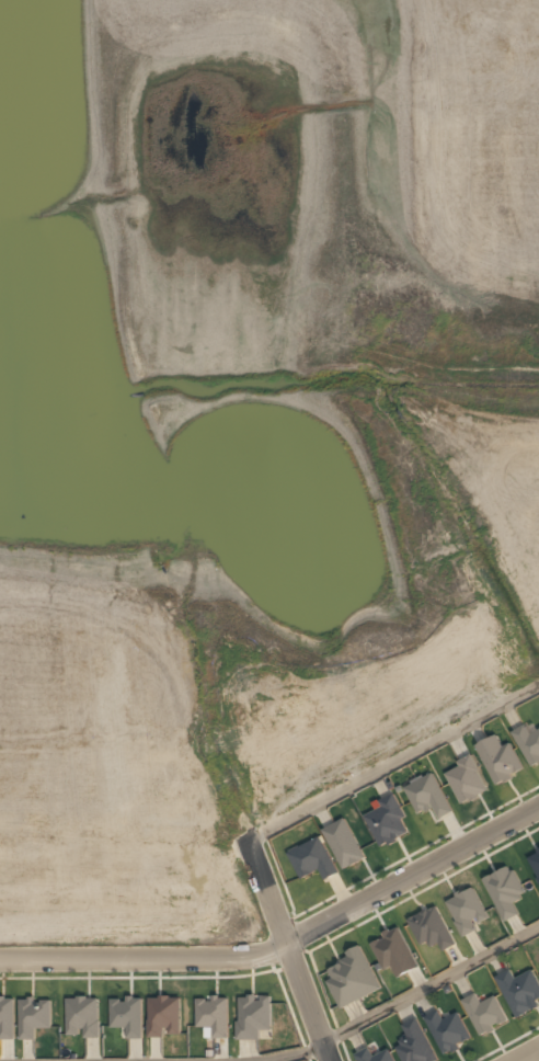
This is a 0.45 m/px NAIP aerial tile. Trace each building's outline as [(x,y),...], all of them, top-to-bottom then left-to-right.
[(513,734),(529,768),(538,763),(538,721),(513,734)] [(475,745),(494,787),(524,774),(509,743),(502,746),(496,737),(475,745)] [(488,791),(473,758),(446,771),(461,803),(488,791)] [(453,811),(431,771),(403,786),(419,815),(432,808),(438,819),(453,811)] [(409,833),(401,819),(406,817),(393,793),(373,803),(376,809),(364,815),(381,847),(409,833)] [(365,858),(344,818),(322,829),(344,870),(365,858)] [(300,879),(320,871),(324,880),(338,874),(321,837),(288,851),(300,879)] [(538,886),(538,852),(527,857),(538,886)] [(504,922),(518,915),(513,902),(525,897),(511,867),(484,880),(504,922)] [(474,889),(447,901),(462,937),(477,931),(473,924),(486,919),(474,889)] [(441,951),(455,945),(436,906),(408,921),(422,949),(437,942),(441,951)] [(417,968),(397,928),(368,944),(383,972),(391,969),(397,979),(417,968)] [(381,989),(362,945),(346,952),(349,960),(329,969),(333,978),(328,980),(340,1008),(381,989)] [(509,971),(496,977),(514,1017),(538,1006),(538,988),(532,972),(514,980),(509,971)] [(255,1001),(255,994),(246,995),(246,997),(238,997),(238,1020),(236,1020),(236,1039),(259,1039),(259,1029),(271,1029),(271,995),(261,996),(261,1001),(255,1001)] [(66,999),(67,1035),(79,1035),(78,1028),(83,1028),(84,1038),(100,1038),(100,1020),(99,1020),(99,997),(88,999),(88,995),(77,996),(77,999),(66,999)] [(163,1028),(163,1037),(147,1037),(147,1019),(148,1019),(148,999),(159,997),(159,995),(170,995),(170,997),(181,997),(181,1035),(168,1035),(168,1028),(163,1028)] [(195,999),(195,1027),(211,1027),(211,1038),(228,1038),(227,997),(219,997),(219,995),(213,995),(213,1001),(206,1001),(206,999),(195,999)] [(478,1037),(507,1024),(496,996),(479,1003),(475,995),(462,1001),(478,1037)] [(14,1039),(0,1040),(0,996),(5,996),(5,997),(14,997),(14,1039)] [(20,1000),(27,1000),(27,996),(34,996),(34,1002),(41,1002),(41,1000),(51,1000),(51,1028),(35,1028),(35,1040),(20,1040),(20,1000)] [(110,999),(121,999),(121,1002),(126,1002),(126,996),(134,996),(134,997),(142,997),(142,1039),(126,1039),(126,1028),(110,1028),(110,999)] [(445,1056),(472,1040),(457,1013),(444,1020),(438,1011),(424,1019),(445,1056)] [(404,1060),(435,1060),(418,1019),(402,1025),(408,1039),(397,1043),(404,1060)] [(389,1048),(374,1056),(370,1048),(357,1054),(360,1060),(395,1060),(389,1048)]
